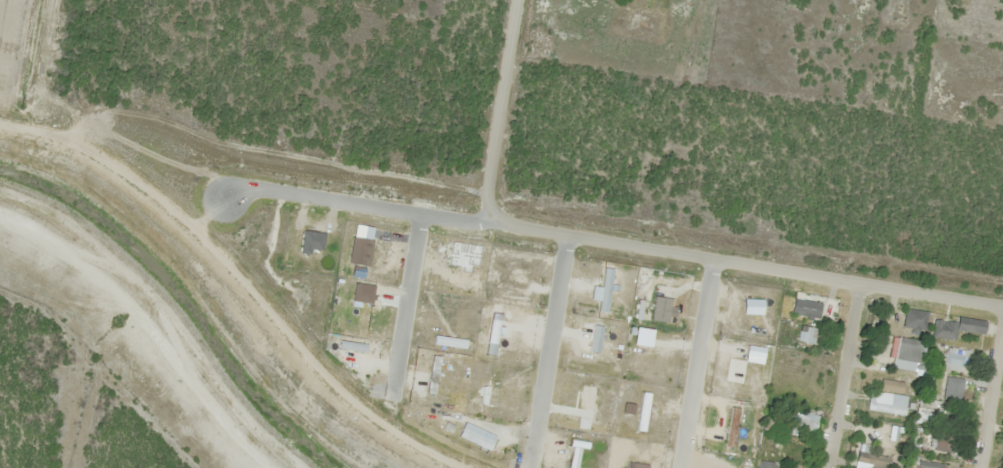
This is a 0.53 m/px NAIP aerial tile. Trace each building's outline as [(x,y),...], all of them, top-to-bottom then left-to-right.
[(817,320),(819,304),(791,299),(789,316),(817,320)] [(901,330),(923,332),(925,312),(903,310),(901,330)] [(929,338),(954,341),(955,332),(980,335),(982,322),(955,318),(955,323),(932,320),(929,338)] [(818,346),(821,330),(798,326),(796,342),(818,346)] [(891,365),(916,368),(919,342),(893,339),(891,365)] [(939,355),(934,354),(930,366),(963,375),(969,354),(942,346),(939,355)] [(960,379),(942,377),(939,398),(958,401),(960,379)] [(914,416),(945,423),(949,408),(918,401),(914,416)] [(903,407),(865,403),(864,411),(902,416),(903,407)] [(787,431),(808,435),(813,415),(792,411),(787,431)] [(898,428),(881,424),(877,440),(895,444),(898,428)] [(931,453),(956,452),(955,433),(930,434),(931,453)] [(886,457),(871,455),(872,445),(856,444),(854,467),(885,467),(886,457)] [(945,465),(917,459),(915,467),(944,467),(945,465)]
